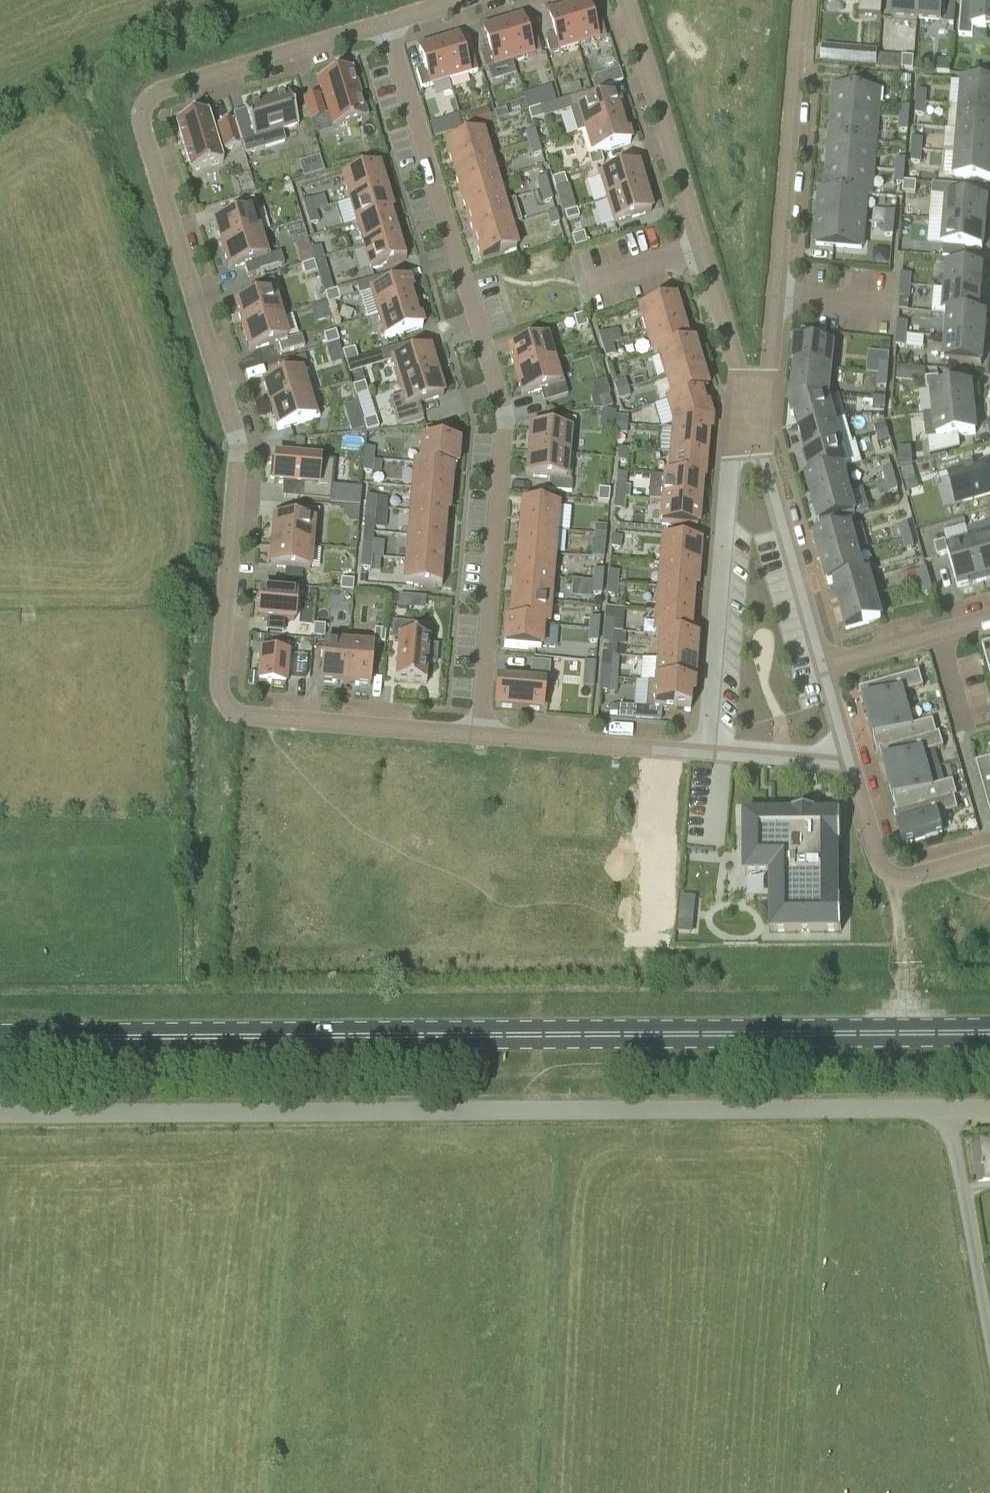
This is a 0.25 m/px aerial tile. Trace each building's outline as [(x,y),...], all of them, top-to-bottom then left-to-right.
[(881,16),(882,0),(878,0),(858,0),(860,0),(859,14),(881,16)] [(919,0),(894,0),(892,24),(917,27),(918,21),(917,21),(919,0)] [(917,21),(918,21),(942,23),(944,0),(919,0),(917,21)] [(975,3),(962,2),(959,36),(972,37),(972,28),(989,30),(989,0),(975,0),(975,3)] [(605,38),(600,21),(592,23),(586,4),(566,10),(578,46),(605,38)] [(578,46),(566,10),(547,15),(553,35),(544,38),(550,55),(578,46)] [(541,53),(536,36),(527,39),(521,19),(502,25),(513,62),(541,53)] [(513,62),(502,25),(482,31),(488,51),(480,53),(485,70),(513,62)] [(477,73),(472,55),(463,58),(457,39),(438,44),(449,81),(477,73)] [(449,81),(438,44),(419,50),(425,70),(416,72),(421,89),(449,81)] [(844,49),(843,64),(876,66),(877,52),(844,49)] [(903,59),(902,70),(913,70),(914,60),(903,59)] [(938,61),(937,72),(950,73),(950,62),(938,61)] [(367,119),(352,69),(318,79),(333,129),(367,119)] [(612,84),(623,81),(623,78),(620,70),(613,71),(610,77),(612,84)] [(961,106),(989,109),(989,84),(964,82),(961,106)] [(582,93),(580,84),(569,87),(572,96),(582,93)] [(832,113),(877,117),(880,90),(834,86),(832,113)] [(555,103),(550,88),(536,92),(540,107),(555,103)] [(916,103),(925,104),(926,92),(917,91),(916,103)] [(615,96),(594,103),(591,93),(568,100),(571,111),(578,109),(585,132),(623,120),(615,96)] [(238,131),(245,154),(284,142),(281,131),(298,126),(288,94),(244,107),(250,127),(238,131)] [(305,99),(310,118),(324,114),(318,94),(305,99)] [(925,104),(916,103),(915,115),(924,116),(925,104)] [(908,118),(909,106),(900,106),(899,117),(908,118)] [(960,131),(989,133),(989,109),(961,106),(960,131)] [(540,107),(528,111),(531,121),(543,118),(540,107)] [(508,117),(505,109),(494,113),(496,121),(508,117)] [(176,122),(191,172),(223,162),(208,112),(176,122)] [(479,113),(466,116),(469,128),(483,125),(479,113)] [(832,113),(830,139),(875,143),(877,117),(832,113)] [(899,117),(898,129),(907,130),(908,118),(899,117)] [(444,120),(429,125),(434,139),(448,134),(444,120)] [(630,144),(623,120),(585,132),(592,155),(588,156),(591,168),(603,164),(600,153),(630,144)] [(233,121),(217,125),(225,150),(240,146),(233,121)] [(529,145),(537,142),(534,131),(525,133),(529,145)] [(958,155),(989,157),(989,133),(960,131),(958,155)] [(453,168),(488,157),(481,133),(446,144),(453,168)] [(830,139),(827,166),(873,170),(875,143),(830,139)] [(912,151),(921,151),(922,139),(913,139),(912,151)] [(537,142),(529,145),(532,156),(541,154),(537,142)] [(921,151),(912,151),(911,163),(920,163),(921,151)] [(958,155),(955,179),(989,182),(989,157),(958,155)] [(495,180),(488,157),(453,168),(460,191),(495,180)] [(323,172),(319,158),(310,160),(314,174),(323,172)] [(893,159),(892,171),(901,171),(902,160),(893,159)] [(350,200),(384,190),(377,166),(342,177),(350,200)] [(609,200),(643,189),(636,166),(599,177),(606,201),(609,200)] [(820,191),(820,192),(871,196),(873,170),(827,166),(825,191),(820,191)] [(892,171),(891,183),(899,183),(900,183),(901,175),(901,171),(892,171)] [(566,175),(553,179),(557,189),(569,186),(566,175)] [(540,192),(548,189),(545,178),(536,180),(540,192)] [(502,203),(495,180),(460,191),(467,214),(502,203)] [(903,182),(902,193),(914,194),(915,183),(903,182)] [(986,200),(955,198),(956,187),(931,185),(930,195),(949,197),(947,222),(983,225),(984,225),(986,200)] [(548,189),(540,192),(543,203),(552,201),(548,189)] [(643,189),(609,200),(606,201),(613,224),(651,213),(643,189)] [(391,213),(384,190),(350,200),(357,224),(391,213)] [(871,196),(820,192),(818,218),(864,222),(866,197),(871,197),(871,196)] [(225,245),(263,233),(253,199),(241,203),(244,213),(215,222),(222,246),(225,245)] [(306,214),(315,211),(311,200),(303,202),(306,214)] [(509,226),(502,203),(467,214),(474,237),(509,226)] [(579,218),(577,210),(565,214),(567,221),(579,218)] [(318,223),(315,211),(306,214),(309,225),(318,223)] [(555,212),(547,215),(550,226),(559,224),(555,212)] [(391,213),(357,224),(364,247),(398,236),(391,213)] [(886,224),(895,225),(896,213),(887,213),(886,224)] [(864,222),(818,218),(816,245),(861,249),(864,222)] [(983,225),(947,222),(945,247),(939,246),(938,257),(950,259),(951,247),(982,250),(984,225),(983,225)] [(886,224),(885,236),(894,237),(895,225),(886,224)] [(509,226),(474,237),(481,261),(516,250),(509,226)] [(225,245),(222,246),(229,270),(244,265),(247,276),(283,265),(280,254),(271,257),(263,233),(225,245)] [(583,233),(571,237),(574,248),(586,244),(583,233)] [(406,260),(398,236),(364,247),(371,271),(406,260)] [(314,262),(323,259),(319,247),(311,250),(314,262)] [(298,254),(302,265),(314,261),(310,250),(298,254)] [(323,259),(314,262),(318,273),(326,270),(323,259)] [(302,265),(305,276),(317,272),(314,262),(302,265)] [(948,265),(945,290),(982,293),(984,268),(948,265)] [(902,274),(901,286),(910,287),(911,275),(902,274)] [(385,276),(368,281),(378,315),(415,304),(408,280),(388,286),(385,276)] [(262,283),(266,294),(235,304),(242,327),(279,316),(272,292),(276,291),(272,280),(262,283)] [(910,287),(901,286),(900,298),(909,299),(910,287)] [(336,289),(333,290),(325,293),(328,304),(340,301),(336,289)] [(982,293),(945,290),(943,315),(948,316),(948,314),(980,317),(980,316),(982,293)] [(646,333),(681,322),(673,299),(638,309),(646,333)] [(422,328),(415,304),(378,315),(385,339),(422,328)] [(584,314),(573,318),(577,330),(587,327),(584,314)] [(948,316),(946,339),(982,342),(985,317),(980,316),(980,317),(948,314),(948,316)] [(279,316),(242,328),(249,351),(278,343),(281,354),(304,347),(301,336),(286,340),(279,316)] [(687,345),(681,322),(646,333),(653,357),(658,356),(657,355),(687,345)] [(897,334),(906,335),(907,323),(898,322),(897,334)] [(794,368),(830,372),(833,345),(821,344),(822,333),(802,331),(801,342),(797,341),(794,368)] [(323,336),(326,347),(338,343),(335,332),(323,336)] [(603,348),(611,346),(608,334),(599,337),(603,348)] [(906,335),(897,334),(896,346),(905,347),(906,335)] [(552,362),(552,361),(545,338),(508,349),(515,373),(552,362)] [(982,342),(946,339),(944,363),(980,367),(982,342)] [(687,345),(657,355),(658,356),(664,377),(699,367),(692,343),(687,345)] [(429,349),(409,355),(406,345),(380,352),(384,364),(392,361),(399,385),(436,373),(429,349)] [(611,346),(603,348),(606,360),(615,357),(611,346)] [(342,353),(346,363),(358,360),(355,349),(342,353)] [(263,383),(270,407),(307,395),(301,373),(308,371),(304,357),(277,365),(281,377),(263,383)] [(552,362),(515,373),(522,397),(551,388),(555,398),(567,395),(556,359),(552,361),(552,362)] [(879,377),(887,378),(889,366),(880,365),(879,377)] [(928,376),(928,365),(899,365),(899,376),(928,376)] [(699,367),(664,377),(671,399),(701,390),(706,389),(699,367)] [(794,368),(791,401),(827,399),(830,372),(794,368)] [(436,373),(399,385),(402,396),(389,399),(397,425),(423,417),(419,404),(443,397),(436,373)] [(887,378),(879,377),(878,389),(886,390),(887,378)] [(934,413),(972,409),(970,385),(939,388),(938,377),(925,378),(927,390),(931,389),(934,413)] [(617,394),(628,391),(626,382),(614,386),(617,394)] [(353,387),(356,397),(368,394),(365,383),(353,387)] [(701,390),(671,399),(666,401),(673,425),(711,422),(701,390)] [(628,391),(617,394),(619,403),(631,399),(628,391)] [(307,395),(270,407),(278,431),(319,418),(312,393),(307,395)] [(613,407),(609,395),(600,398),(603,410),(613,407)] [(827,399),(791,401),(799,432),(834,422),(827,399)] [(874,401),(873,409),(885,411),(885,402),(874,401)] [(972,409),(934,413),(936,438),(932,438),(933,450),(945,448),(944,437),(975,434),(972,409)] [(616,416),(615,425),(627,426),(628,417),(616,416)] [(363,422),(367,432),(379,429),(375,418),(363,422)] [(567,455),(569,431),(574,431),(575,420),(562,419),(562,430),(531,428),(529,452),(567,455)] [(349,423),(352,434),(365,430),(361,420),(349,423)] [(711,422),(673,425),(671,453),(708,456),(711,422)] [(840,446),(834,422),(799,432),(806,455),(840,446)] [(876,435),(888,431),(885,423),(874,426),(876,435)] [(627,426),(615,425),(614,434),(626,435),(627,426)] [(888,431),(876,435),(878,443),(890,440),(888,431)] [(420,464),(420,465),(451,468),(451,469),(456,469),(458,443),(422,440),(420,464)] [(840,446),(806,455),(812,477),(812,478),(842,469),(843,470),(847,469),(840,446)] [(364,448),(363,460),(372,461),(373,449),(364,448)] [(619,449),(618,461),(627,462),(628,450),(619,449)] [(567,455),(529,452),(527,477),(570,481),(572,455),(567,455)] [(669,476),(669,477),(701,480),(701,481),(706,482),(708,456),(671,453),(669,476)] [(275,457),(275,460),(272,460),(270,479),(273,479),(273,483),(304,486),(303,500),(331,502),(334,462),(275,457)] [(372,461),(363,460),(362,472),(371,473),(372,461)] [(415,463),(413,488),(449,491),(451,469),(451,468),(420,465),(420,464),(415,463)] [(949,474),(957,504),(989,494),(989,470),(988,463),(949,474)] [(886,482),(895,479),(891,468),(883,470),(886,482)] [(812,478),(812,477),(807,478),(814,502),(849,492),(843,470),(842,469),(812,478)] [(669,477),(669,476),(664,476),(662,501),(699,504),(701,481),(701,480),(669,477)] [(895,479),(886,482),(889,493),(898,491),(895,479)] [(615,497),(624,498),(625,486),(616,485),(615,497)] [(449,491),(413,488),(411,512),(447,515),(449,491)] [(608,503),(609,490),(599,490),(598,502),(608,503)] [(855,516),(849,492),(814,502),(820,526),(855,516)] [(366,496),(365,508),(374,509),(375,497),(366,496)] [(624,498),(615,497),(614,509),(623,510),(624,498)] [(897,505),(900,501),(899,498),(888,501),(890,507),(897,505)] [(699,504),(662,501),(660,526),(697,529),(699,504)] [(520,503),(518,527),(555,530),(557,506),(520,503)] [(274,518),(272,543),(275,543),(311,546),(314,509),(303,508),(302,520),(274,518)] [(374,509),(365,508),(364,520),(373,521),(374,509)] [(447,515),(411,512),(409,536),(445,539),(447,515)] [(594,534),(606,535),(607,526),(595,525),(594,534)] [(902,539),(911,536),(907,525),(899,527),(902,539)] [(555,530),(518,527),(516,551),(553,554),(555,530)] [(822,561),(857,551),(850,527),(815,537),(822,561)] [(902,539),(899,527),(891,529),(892,535),(894,541),(898,540),(902,539)] [(606,535),(594,534),(593,543),(605,544),(606,535)] [(445,539),(409,536),(407,560),(443,563),(445,539)] [(914,548),(911,536),(902,539),(905,550),(914,548)] [(971,544),(970,544),(980,582),(989,579),(989,538),(971,544)] [(695,567),(697,567),(699,542),(663,539),(661,564),(695,567)] [(970,544),(971,544),(970,539),(945,546),(944,541),(933,544),(938,562),(948,559),(957,589),(980,582),(970,544)] [(275,543),(272,543),(270,568),(283,569),(302,570),(309,571),(311,546),(275,543)] [(362,544),(361,556),(370,557),(371,545),(362,544)] [(619,560),(620,548),(611,548),(610,560),(619,560)] [(516,551),(514,575),(551,578),(553,554),(516,551)] [(863,573),(857,551),(822,561),(828,585),(833,584),(833,583),(863,574),(863,573)] [(370,557),(361,556),(360,568),(369,569),(370,557)] [(443,563),(407,560),(405,585),(441,588),(443,563)] [(661,564),(659,588),(660,588),(695,591),(697,567),(695,567),(661,564)] [(301,582),(302,570),(283,569),(282,581),(301,582)] [(921,583),(929,581),(926,569),(918,572),(921,583)] [(593,582),(602,583),(603,571),(594,570),(593,582)] [(608,584),(617,584),(618,572),(609,572),(608,584)] [(863,573),(863,574),(833,583),(833,584),(839,606),(874,596),(868,572),(863,573)] [(900,578),(903,588),(920,583),(917,573),(900,578)] [(514,575),(512,599),(549,602),(551,578),(514,575)] [(340,580),(339,591),(352,592),(353,581),(340,580)] [(933,592),(929,581),(921,583),(924,595),(933,592)] [(602,583),(593,582),(592,594),(601,595),(602,583)] [(617,584),(608,584),(607,596),(616,596),(617,584)] [(270,586),(269,593),(295,595),(296,588),(270,586)] [(659,588),(657,612),(693,615),(695,591),(660,588),(659,588)] [(294,621),(296,595),(295,595),(269,593),(260,592),(258,618),(294,621)] [(874,596),(839,606),(846,630),(881,620),(874,596)] [(407,597),(398,597),(398,609),(407,609),(407,597)] [(512,599),(510,622),(510,623),(542,626),(542,627),(547,627),(549,602),(512,599)] [(693,615),(657,612),(654,637),(659,637),(659,636),(691,639),(691,637),(693,615)] [(589,630),(598,630),(599,619),(590,618),(589,630)] [(604,631),(613,632),(614,620),(605,619),(604,631)] [(510,623),(510,622),(506,622),(504,648),(540,651),(542,627),(542,626),(510,623)] [(427,646),(428,641),(412,640),(413,625),(393,623),(392,639),(399,640),(395,682),(424,685),(426,664),(435,665),(437,647),(427,646)] [(326,627),(314,626),(313,638),(324,639),(326,627)] [(598,630),(589,630),(588,642),(597,642),(598,630)] [(385,632),(374,631),(373,643),(384,644),(385,632)] [(613,632),(604,631),(603,643),(612,644),(613,632)] [(659,637),(657,659),(694,662),(696,638),(691,637),(691,639),(659,636),(659,637)] [(982,645),(989,674),(989,642),(982,645)] [(345,684),(348,646),(323,643),(320,682),(345,684)] [(309,645),(298,644),(297,657),(308,658),(309,645)] [(373,648),(348,646),(345,684),(370,686),(373,648)] [(284,686),(287,656),(261,653),(258,684),(284,686)] [(657,659),(655,683),(692,686),(694,662),(657,659)] [(546,711),(550,664),(531,662),(529,683),(497,680),(495,707),(546,711)] [(595,663),(584,662),(583,674),(594,675),(595,663)] [(601,667),(600,679),(609,680),(610,668),(601,667)] [(908,710),(903,693),(923,687),(920,674),(919,672),(859,689),(868,721),(908,710)] [(257,675),(248,674),(247,687),(256,688),(257,675)] [(609,680),(600,679),(599,691),(608,692),(609,680)] [(661,710),(690,712),(692,687),(648,683),(645,709),(633,708),(632,720),(660,722),(661,710)] [(619,718),(620,706),(612,705),(611,717),(619,718)] [(877,752),(940,734),(939,733),(937,734),(933,721),(912,726),(908,710),(868,721),(877,752)] [(928,770),(923,754),(944,748),(940,734),(877,752),(880,752),(888,781),(928,770)] [(977,762),(976,763),(989,813),(989,759),(977,762)] [(894,813),(957,796),(953,781),(932,787),(928,770),(888,781),(897,812),(894,812),(894,813)] [(937,816),(958,811),(954,797),(957,796),(894,813),(903,844),(942,833),(937,816)] [(816,814),(816,812),(793,812),(793,814),(744,814),(745,874),(771,874),(771,932),(841,931),(841,900),(839,900),(839,845),(841,845),(841,814),(816,814)] [(642,842),(642,864),(670,864),(670,842),(642,842)] [(642,864),(642,885),(670,885),(670,864),(642,864)] [(642,885),(642,906),(670,906),(670,885),(642,885)] [(642,906),(642,928),(670,928),(670,906),(642,906)] [(691,910),(679,909),(678,920),(690,921),(691,910)] [(634,933),(633,945),(642,945),(642,933),(634,933)] [(642,933),(642,945),(650,945),(649,933),(642,933)] [(649,933),(650,945),(658,945),(658,933),(649,933)] [(658,933),(658,945),(665,945),(666,933),(658,933)] [(973,1144),(978,1183),(989,1181),(989,1141),(973,1144)]
